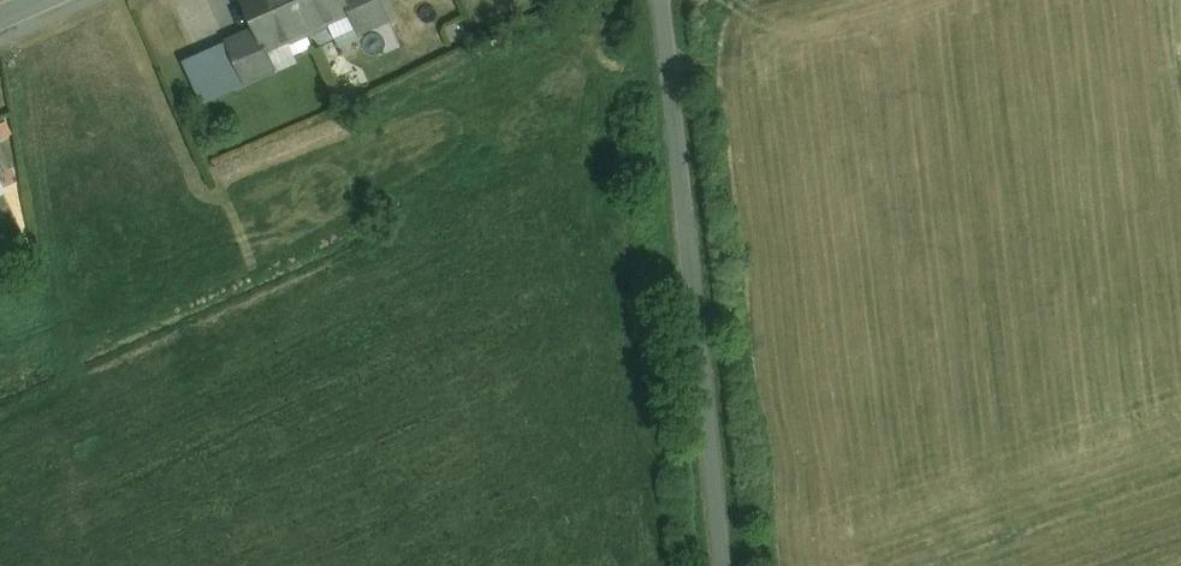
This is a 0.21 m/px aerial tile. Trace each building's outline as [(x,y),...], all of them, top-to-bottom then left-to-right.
[(257,33),(238,42),(257,85),(294,68),(287,53),(310,42),(291,0),(241,0),(257,33)] [(310,42),(312,45),(365,21),(372,36),(404,21),(395,0),(291,0),(310,42)] [(11,169),(0,144),(0,175),(11,169)]
